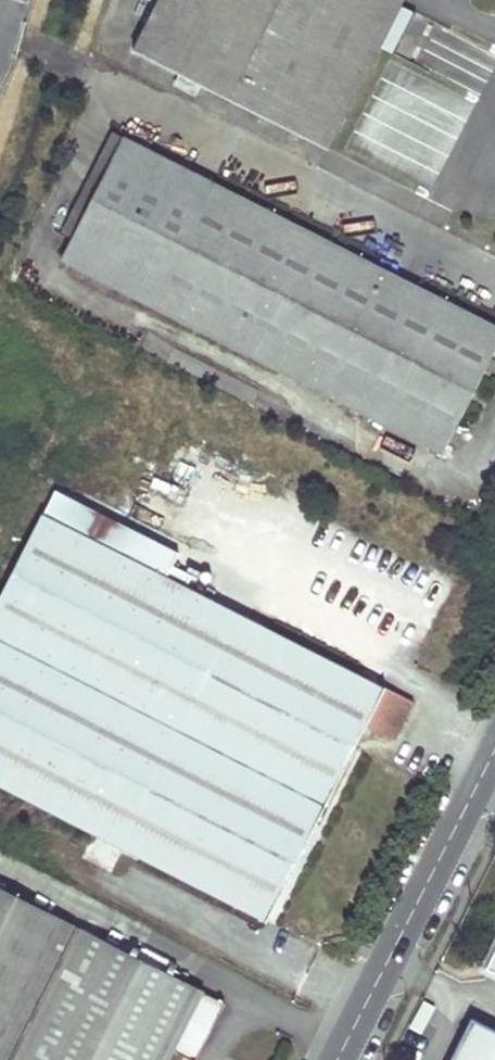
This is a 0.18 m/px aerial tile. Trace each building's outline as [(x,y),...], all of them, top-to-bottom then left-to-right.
[(135,50),(327,149),(404,0),(160,0),(135,50)] [(62,259),(441,453),(494,346),(494,326),(124,137),(62,259)] [(135,563),(91,540),(41,515),(0,597),(0,784),(265,919),(362,727),(389,741),(408,702),(135,563)] [(91,540),(135,563),(146,541),(102,518),(91,540)] [(0,890),(0,1059),(166,1059),(172,1049),(193,1059),(196,1059),(224,1003),(0,890)] [(472,1018),(451,1059),(494,1059),(494,1030),(472,1018)]
